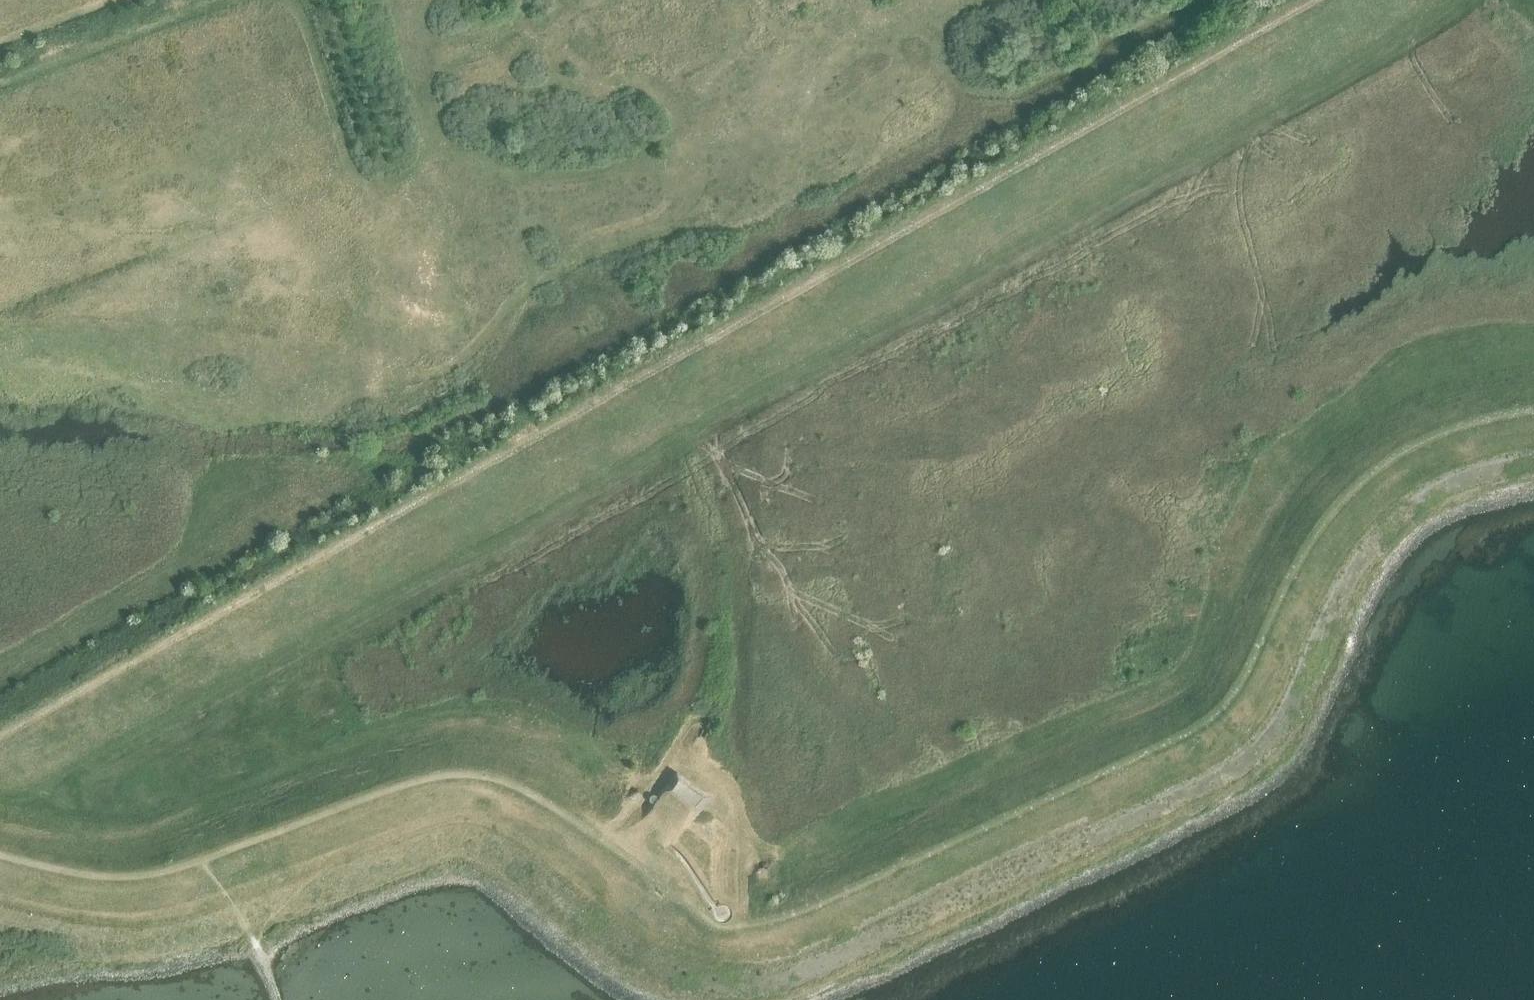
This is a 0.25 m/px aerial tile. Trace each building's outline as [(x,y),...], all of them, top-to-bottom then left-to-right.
[(758,865),(758,873),(766,873),(767,865),(762,865),(758,865)] [(727,905),(723,904),(720,905),(717,906),(715,909),(714,912),(713,915),(714,918),(717,921),(719,923),(723,924),(726,923),(729,922),(731,919),(733,916),(733,912),(732,909),(730,906),(727,905)]
